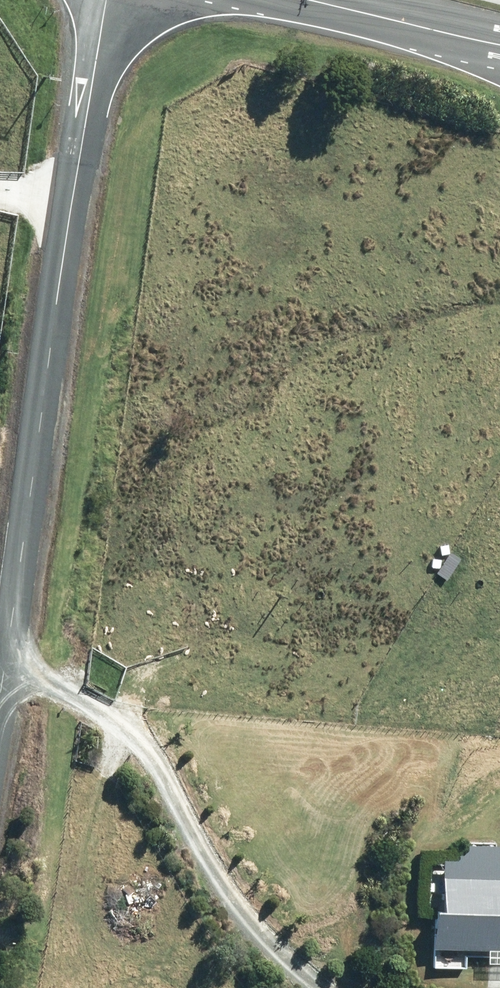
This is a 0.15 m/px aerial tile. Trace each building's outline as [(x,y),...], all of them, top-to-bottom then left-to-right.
[(427,950),(499,951),(499,881),(437,880),(437,890),(428,890),(427,950)]
